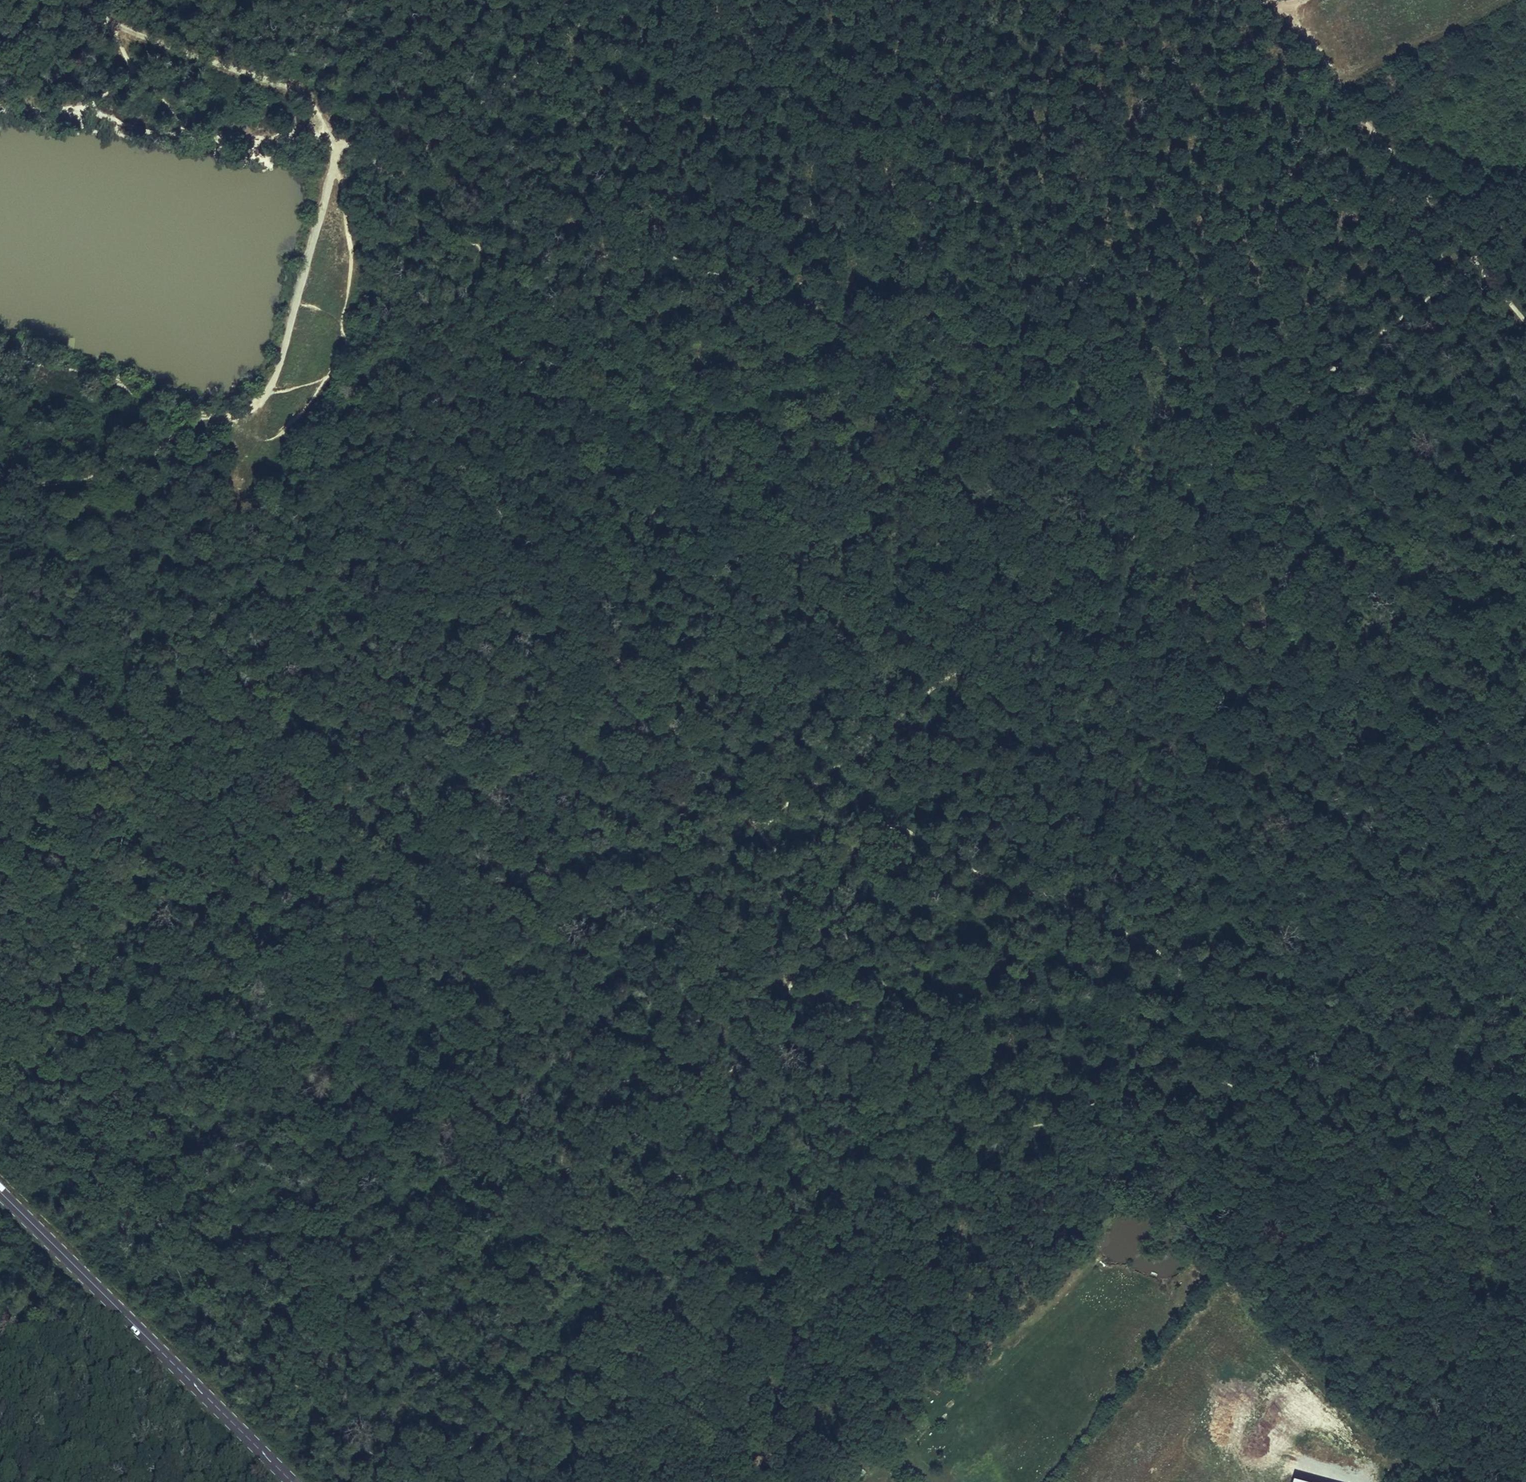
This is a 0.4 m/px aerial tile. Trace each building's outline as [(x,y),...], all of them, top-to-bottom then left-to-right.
[(956,1377),(948,1386),(956,1393),(964,1385),(956,1377)]
